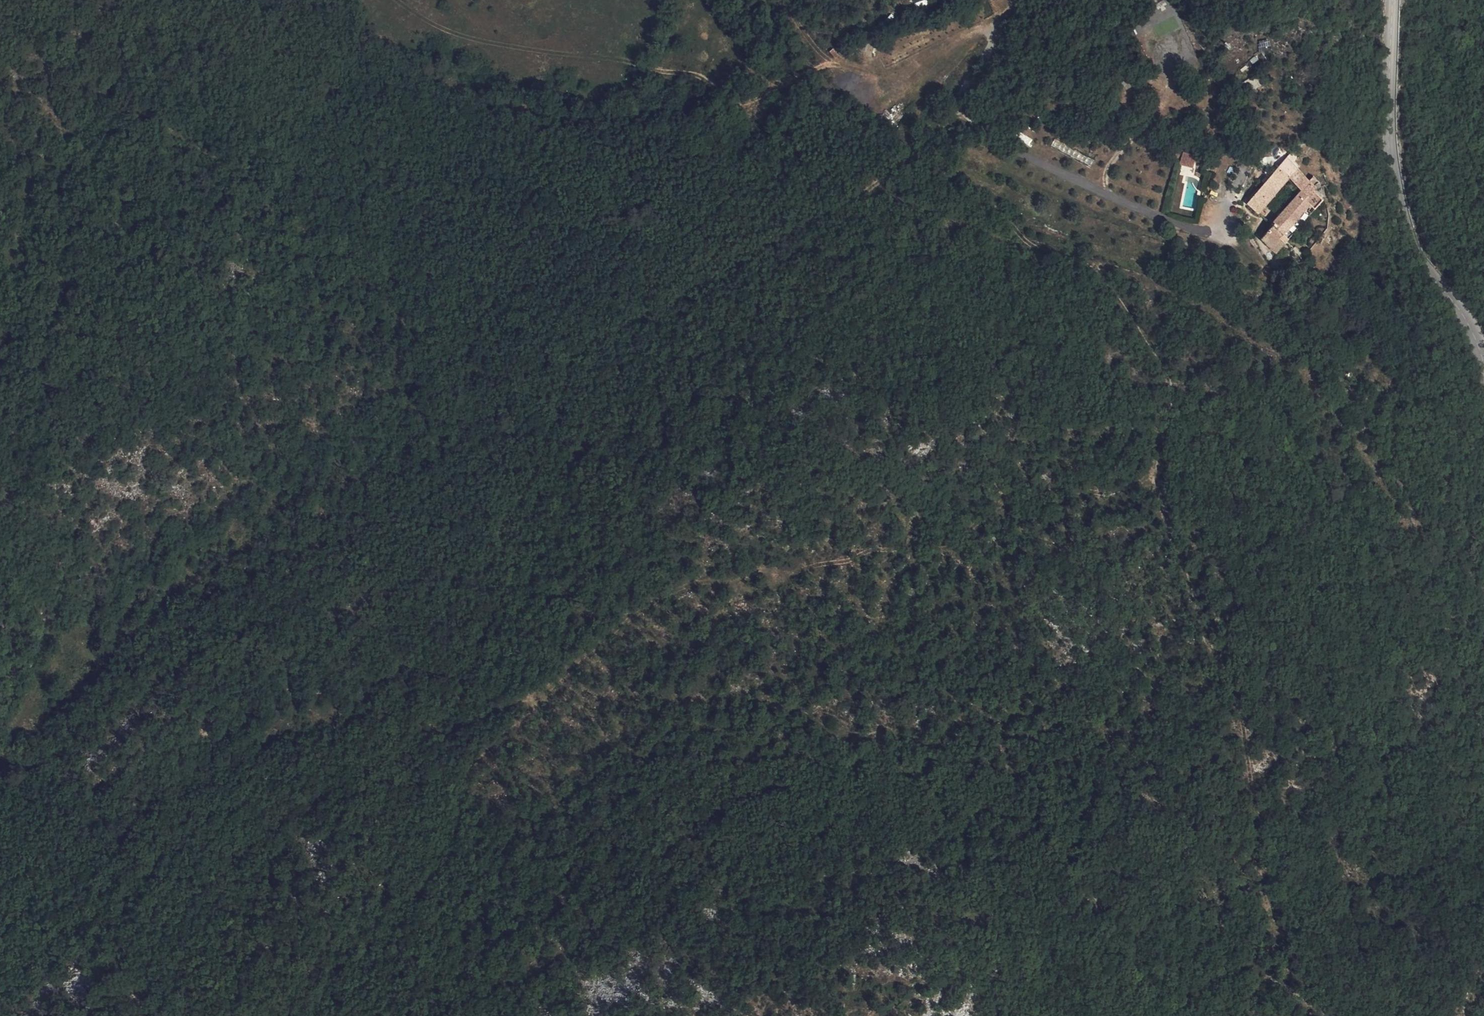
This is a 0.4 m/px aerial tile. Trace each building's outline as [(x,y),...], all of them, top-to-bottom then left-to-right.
[(1030,146),(1033,138),(1022,134),(1019,141),(1030,146)] [(1321,195),(1330,185),(1291,140),(1282,152),(1254,189),(1264,201),(1297,167),(1308,179),(1269,225),(1281,236),(1292,225),(1291,217),(1317,190),(1321,195)] [(1179,165),(1193,168),(1196,154),(1182,151),(1179,165)]
